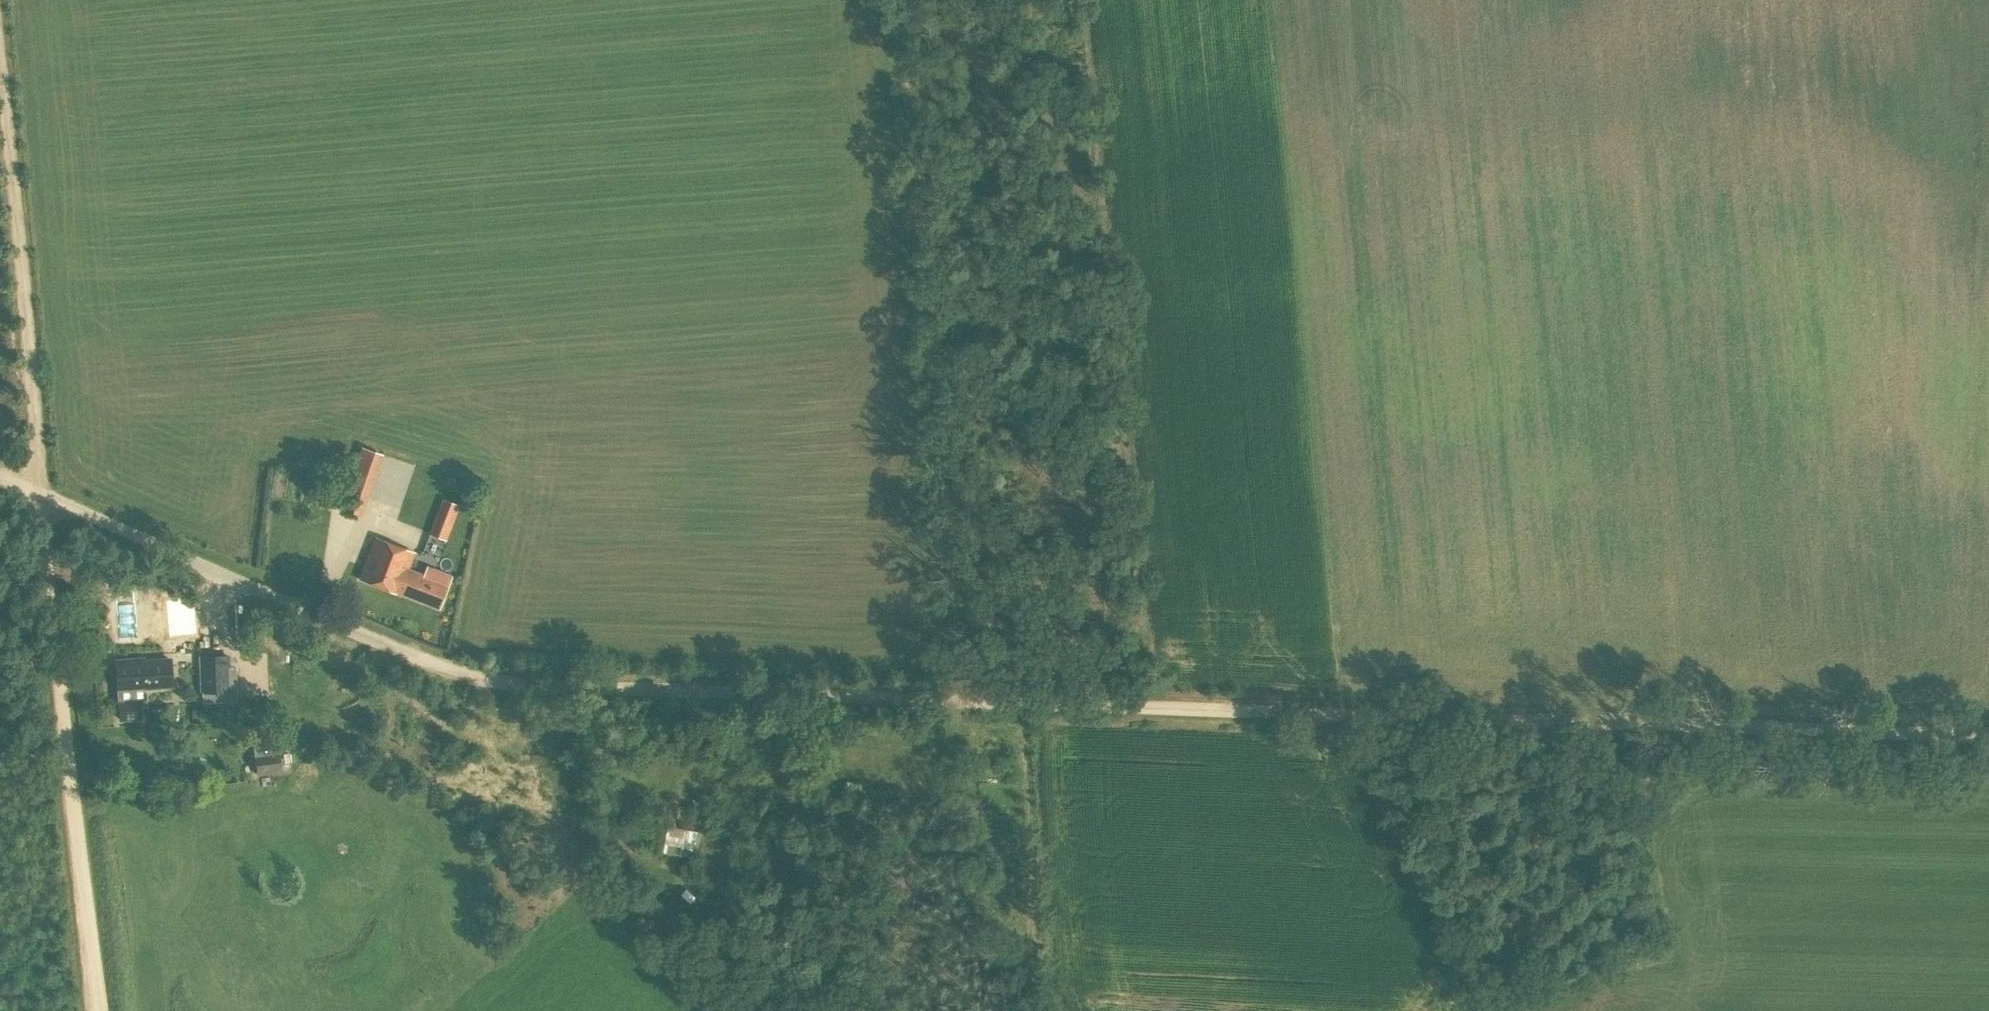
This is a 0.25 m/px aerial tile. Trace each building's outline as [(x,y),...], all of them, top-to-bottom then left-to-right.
[(401,432),(406,418),(394,414),(389,428),(401,432)] [(379,465),(396,466),(397,432),(372,431),(370,485),(378,486),(379,465)] [(333,505),(337,484),(325,481),(320,502),(333,505)] [(361,516),(369,493),(353,487),(345,510),(361,516)] [(447,540),(460,505),(442,498),(429,533),(447,540)] [(398,594),(408,568),(414,552),(375,536),(359,578),(398,594)] [(408,568),(398,594),(438,609),(451,574),(427,565),(424,574),(408,568)] [(127,642),(149,641),(146,602),(124,604),(127,642)] [(200,694),(219,693),(218,655),(199,656),(200,694)] [(145,661),(144,658),(114,660),(117,700),(111,700),(113,721),(144,719),(142,698),(135,699),(134,688),(174,686),(172,659),(145,661)] [(257,775),(282,772),(279,751),(254,754),(257,775)] [(682,856),(688,829),(669,825),(663,852),(682,856)]
